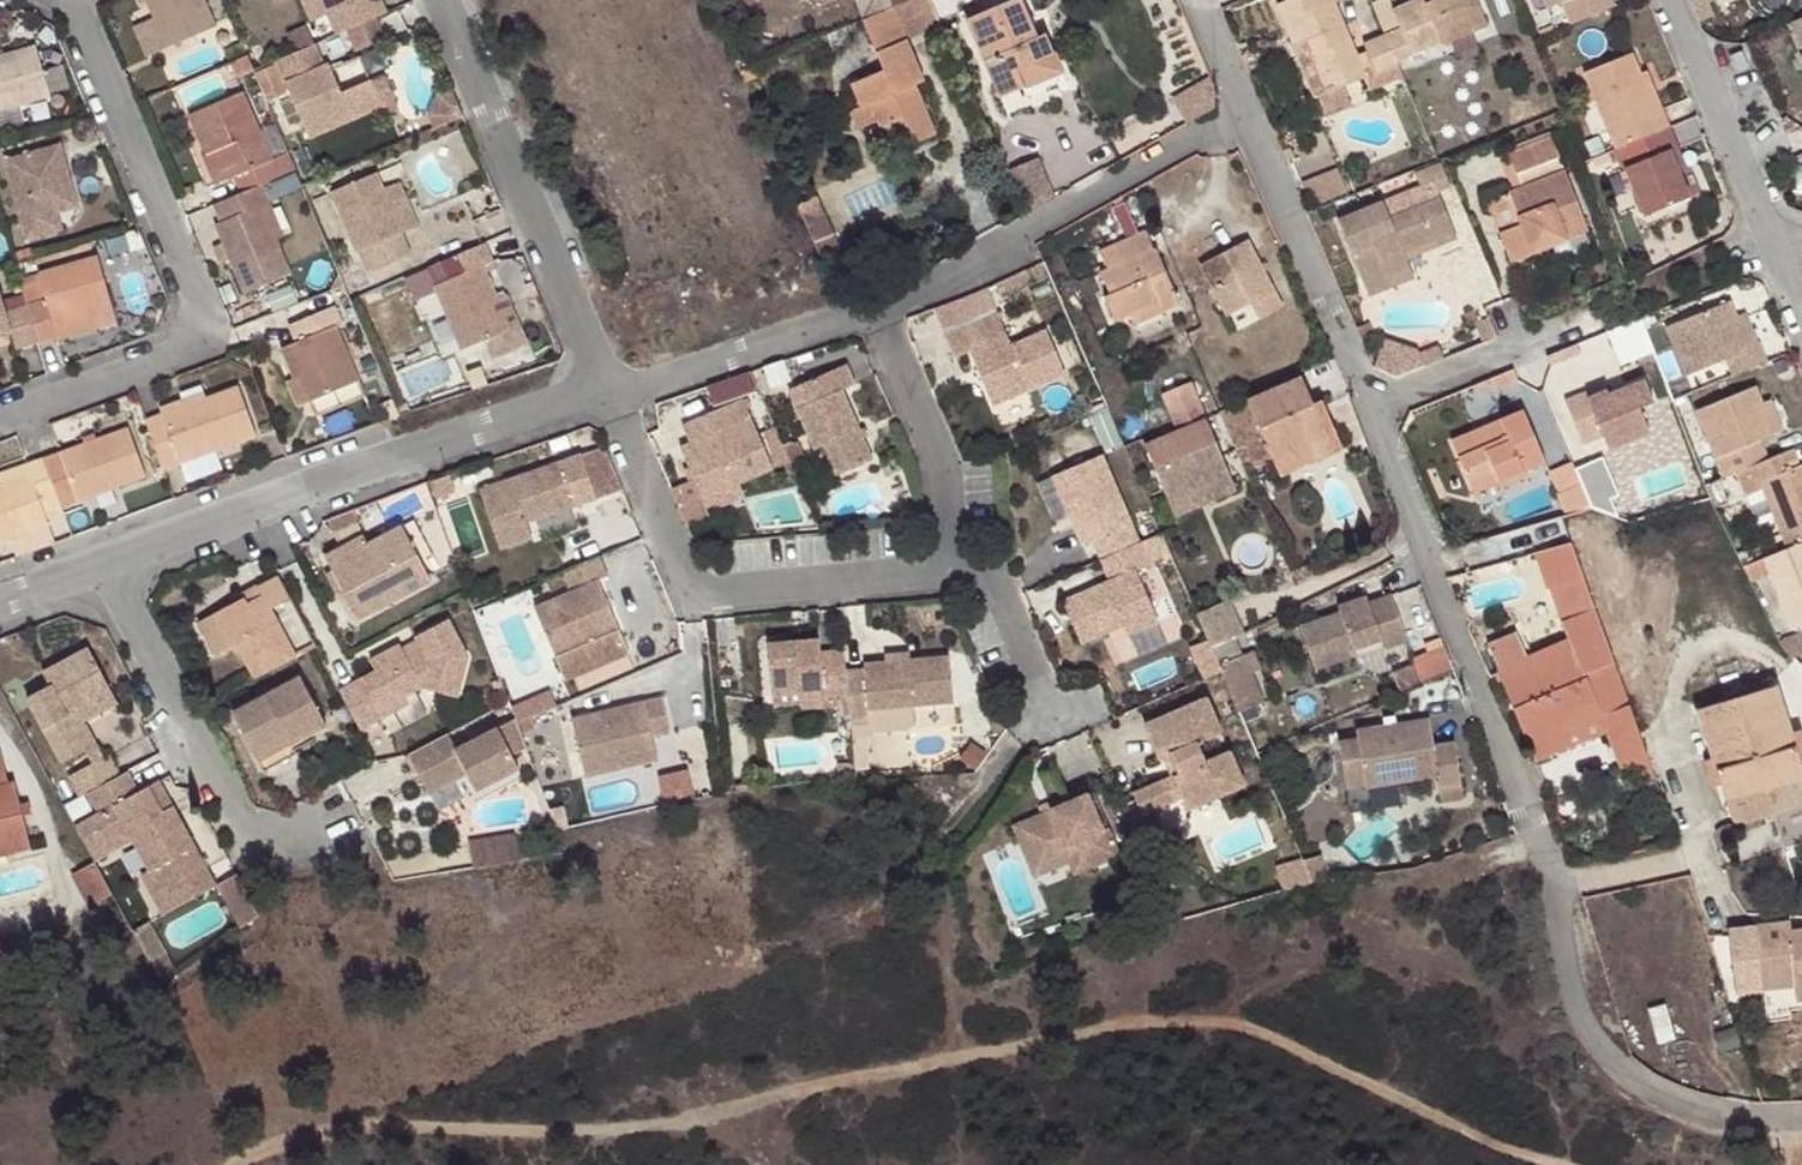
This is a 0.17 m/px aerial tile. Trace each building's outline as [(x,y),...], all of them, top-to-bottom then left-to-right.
[(153,20),(166,49),(216,28),(204,0),(145,0),(153,20)] [(326,19),(318,0),(309,0),(307,1),(307,0),(298,0),(309,25),(326,19)] [(386,17),(378,0),(377,0),(372,3),(371,0),(318,0),(326,19),(327,19),(335,38),(386,17)] [(936,133),(917,86),(925,82),(890,0),(852,0),(881,70),(848,85),(857,108),(847,112),(855,130),(874,122),(878,129),(900,120),(911,144),(935,133),(936,133)] [(1018,0),(1011,0),(964,21),(998,99),(1060,72),(1043,34),(1035,38),(1018,0)] [(1342,0),(1288,0),(1274,6),(1292,47),(1297,46),(1303,42),(1309,57),(1303,61),(1319,97),(1366,78),(1362,70),(1371,68),(1375,76),(1398,66),(1396,61),(1439,44),(1441,47),(1488,27),(1477,0),(1433,0),(1425,3),(1423,0),(1414,0),(1390,10),(1398,29),(1362,44),(1364,52),(1356,54),(1335,3),(1342,0)] [(1613,7),(1611,0),(1541,0),(1545,10),(1559,5),(1567,26),(1613,7)] [(147,57),(166,49),(153,20),(134,28),(147,57)] [(1788,24),(1799,51),(1801,50),(1801,40),(1794,21),(1788,24)] [(1303,42),(1297,46),(1303,61),(1309,57),(1303,42)] [(224,53),(229,64),(247,57),(242,45),(224,53)] [(36,46),(0,56),(0,111),(50,96),(36,46)] [(274,63),(305,141),(380,111),(380,110),(392,105),(382,81),(370,86),(369,84),(339,96),(327,67),(322,70),(313,47),(274,63)] [(1747,69),(1740,52),(1727,58),(1734,75),(1747,69)] [(1614,150),(1669,128),(1662,109),(1654,113),(1638,75),(1630,54),(1581,74),(1612,151),(1614,150)] [(740,72),(744,84),(757,78),(752,67),(740,72)] [(1646,71),(1638,75),(1654,113),(1662,109),(1646,71)] [(277,178),(242,94),(188,117),(205,156),(214,152),(226,181),(234,177),(241,193),(260,185),(277,178)] [(875,130),(886,154),(911,144),(900,120),(878,129),(875,130)] [(1677,147),(1669,128),(1614,150),(1642,219),(1689,198),(1678,173),(1668,152),(1677,147)] [(1560,158),(1552,137),(1506,155),(1513,176),(1522,173),(1528,184),(1507,192),(1520,227),(1498,236),(1508,263),(1587,232),(1564,169),(1562,170),(1558,159),(1560,158)] [(45,208),(74,200),(58,147),(3,162),(28,241),(54,234),(45,208)] [(1687,170),(1677,147),(1668,152),(1678,173),(1687,170)] [(201,157),(212,186),(226,181),(214,152),(205,156),(201,157)] [(1437,164),(1413,173),(1418,187),(1419,189),(1433,183),(1437,193),(1448,189),(1437,164)] [(363,271),(407,253),(400,236),(392,216),(375,176),(331,195),(363,271)] [(1418,187),(1382,201),(1389,218),(1439,198),(1437,193),(1433,183),(1419,189),(1418,187)] [(260,185),(241,193),(213,205),(221,223),(215,227),(243,293),(290,274),(277,241),(261,205),(267,203),(260,185)] [(797,203),(814,241),(834,232),(817,194),(797,203)] [(1434,248),(1456,240),(1439,198),(1389,218),(1382,201),(1335,221),(1360,283),(1385,274),(1382,266),(1404,257),(1403,253),(1431,241),(1434,248)] [(77,209),(74,200),(45,208),(54,234),(61,232),(56,216),(77,209)] [(261,205),(277,241),(282,238),(267,203),(261,205)] [(1135,229),(1124,204),(1113,208),(1123,234),(1135,229)] [(392,216),(400,236),(409,233),(400,213),(392,216)] [(1159,312),(1180,303),(1155,248),(1152,250),(1145,232),(1098,253),(1106,271),(1099,274),(1108,296),(1102,298),(1114,321),(1129,315),(1156,304),(1159,312)] [(1199,262),(1243,330),(1289,301),(1245,233),(1199,262)] [(506,327),(494,297),(480,269),(490,265),(481,243),(425,266),(433,284),(430,285),(458,349),(506,327)] [(13,254),(15,263),(31,259),(29,249),(13,254)] [(1404,257),(1382,266),(1385,274),(1408,265),(1404,257)] [(20,280),(27,305),(38,342),(56,337),(58,342),(102,330),(95,307),(111,302),(98,258),(20,280)] [(5,311),(0,292),(0,331),(7,329),(13,351),(38,342),(27,305),(5,311)] [(433,292),(419,299),(429,321),(443,315),(433,292)] [(504,294),(494,297),(506,327),(516,323),(504,294)] [(118,325),(111,302),(95,307),(102,330),(118,325)] [(1724,360),(1732,377),(1766,363),(1757,344),(1747,348),(1735,319),(1728,303),(1664,327),(1684,376),(1724,360)] [(1129,315),(1132,325),(1159,312),(1156,304),(1129,315)] [(309,401),(358,380),(334,329),(340,326),(332,308),(288,327),(296,344),(281,350),(293,379),(298,376),(309,401)] [(965,350),(972,367),(977,364),(982,372),(976,376),(988,403),(1060,372),(1042,330),(1007,345),(989,309),(939,331),(950,356),(965,350)] [(1747,348),(1757,344),(1745,316),(1735,319),(1747,348)] [(1481,346),(1497,339),(1488,318),(1471,323),(1481,346)] [(1562,382),(1654,352),(1643,318),(1551,348),(1562,382)] [(977,364),(972,367),(976,376),(982,372),(977,364)] [(833,475),(867,461),(838,392),(851,387),(842,366),(786,389),(811,448),(820,445),(833,475)] [(286,381),(296,407),(309,401),(298,376),(293,379),(286,381)] [(1311,404),(1300,377),(1219,412),(1245,472),(1272,461),(1270,457),(1334,430),(1321,400),(1311,404)] [(1607,452),(1649,436),(1638,409),(1652,403),(1642,381),(1607,394),(1605,390),(1586,398),(1583,393),(1562,402),(1581,446),(1601,438),(1607,452)] [(1160,395),(1175,430),(1205,417),(1190,382),(1160,395)] [(1692,411),(1720,478),(1750,466),(1766,460),(1758,441),(1771,436),(1759,405),(1752,387),(1692,411)] [(162,415),(145,422),(163,471),(179,465),(215,452),(255,436),(238,388),(205,399),(202,393),(202,392),(201,391),(200,391),(200,390),(199,390),(198,389),(197,389),(196,389),(195,389),(194,389),(193,389),(192,389),(192,390),(191,390),(190,390),(189,391),(189,392),(188,392),(188,393),(188,400),(160,410),(162,415)] [(734,481),(770,466),(740,398),(679,425),(687,443),(677,447),(703,505),(738,490),(734,481)] [(1769,400),(1759,405),(1771,436),(1781,431),(1769,400)] [(1545,462),(1521,410),(1448,441),(1470,493),(1545,462)] [(1175,430),(1142,444),(1168,504),(1231,477),(1205,417),(1175,430)] [(126,429),(43,460),(60,509),(145,478),(126,429)] [(1343,451),(1334,430),(1270,457),(1272,461),(1280,478),(1343,451)] [(1655,452),(1649,436),(1607,452),(1615,469),(1655,452)] [(1750,466),(1784,549),(1801,542),(1801,464),(1797,466),(1790,450),(1766,460),(1750,466)] [(222,471),(215,452),(179,465),(186,484),(222,471)] [(533,514),(534,518),(596,497),(580,452),(479,487),(500,548),(531,538),(525,521),(524,517),(533,514)] [(1100,458),(1051,478),(1078,548),(1092,542),(1100,561),(1135,547),(1100,458)] [(43,460),(26,466),(29,474),(0,485),(0,542),(46,525),(42,515),(60,509),(43,460)] [(26,466),(0,476),(0,485),(29,474),(26,466)] [(1604,475),(1579,485),(1589,510),(1614,500),(1604,475)] [(1231,477),(1168,504),(1174,519),(1237,492),(1231,477)] [(1589,510),(1579,485),(1555,494),(1565,518),(1589,510)] [(334,570),(343,589),(357,618),(432,581),(403,526),(368,543),(365,536),(326,555),(334,570)] [(1784,549),(1759,559),(1789,630),(1801,624),(1801,542),(1784,549)] [(1582,578),(1569,543),(1532,554),(1544,592),(1548,591),(1582,578)] [(1105,582),(1098,585),(1100,591),(1092,595),(1089,589),(1056,602),(1075,647),(1116,629),(1120,638),(1153,625),(1132,574),(1146,568),(1137,546),(1135,547),(1100,561),(1097,562),(1105,582)] [(559,570),(566,589),(594,577),(604,574),(596,555),(559,570)] [(335,593),(343,589),(334,570),(325,574),(335,593)] [(290,599),(277,575),(257,585),(262,594),(245,603),(243,598),(211,614),(227,644),(234,640),(255,681),(296,658),(270,609),(290,599)] [(566,589),(529,605),(549,657),(615,632),(594,577),(566,589)] [(1612,665),(1582,578),(1548,591),(1566,641),(1581,678),(1612,665)] [(262,594),(257,585),(240,594),(243,598),(245,603),(262,594)] [(1100,591),(1098,585),(1089,589),(1092,595),(1100,591)] [(1387,637),(1390,643),(1404,639),(1391,597),(1368,604),(1366,599),(1336,609),(1337,613),(1299,626),(1312,670),(1361,654),(1358,646),(1387,637)] [(1229,599),(1195,616),(1210,651),(1244,634),(1229,599)] [(216,650),(227,644),(211,614),(200,620),(216,650)] [(374,672),(338,691),(359,730),(408,704),(404,697),(421,688),(459,698),(469,661),(449,621),(414,637),(415,641),(419,649),(404,656),(400,650),(399,646),(368,662),(374,672)] [(1361,654),(1390,643),(1387,637),(1358,646),(1361,654)] [(820,702),(847,700),(844,672),(842,650),(818,653),(818,638),(767,642),(768,669),(770,694),(780,693),(819,690),(820,702)] [(419,649),(415,641),(400,650),(404,656),(419,649)] [(1581,678),(1566,641),(1496,671),(1511,707),(1581,678)] [(1448,647),(1393,663),(1400,687),(1454,671),(1448,647)] [(61,765),(84,752),(66,720),(112,695),(88,650),(41,675),(48,687),(26,699),(61,765)] [(881,662),(904,660),(904,653),(882,655),(881,662)] [(1217,666),(1222,676),(1238,714),(1263,703),(1243,655),(1217,666)] [(860,671),(844,672),(847,700),(848,719),(866,718),(866,710),(950,703),(946,657),(904,660),(881,662),(860,663),(860,671)] [(1637,731),(1636,728),(1612,665),(1581,678),(1511,707),(1528,747),(1596,721),(1602,734),(1606,743),(1637,731)] [(289,738),(292,744),(325,727),(299,679),(232,714),(254,756),(289,738)] [(1773,687),(1696,711),(1732,826),(1801,804),(1801,777),(1773,687)] [(518,719),(558,705),(553,689),(512,703),(518,719)] [(780,693),(770,694),(770,704),(820,702),(819,690),(780,693)] [(84,752),(91,765),(102,760),(83,724),(117,705),(112,695),(66,720),(84,752)] [(568,715),(584,778),(617,770),(615,760),(654,752),(651,737),(669,733),(659,695),(568,715)] [(1223,737),(1207,702),(1145,730),(1161,764),(1165,762),(1171,760),(1179,779),(1174,781),(1145,794),(1154,815),(1183,802),(1186,809),(1218,795),(1220,800),(1246,789),(1231,755),(1207,766),(1199,748),(1223,737)] [(510,757),(525,750),(514,720),(454,752),(446,736),(407,757),(428,796),(466,776),(475,794),(518,770),(510,757)] [(1337,741),(1339,762),(1359,760),(1364,788),(1435,778),(1440,803),(1463,801),(1454,743),(1433,746),(1429,720),(1356,731),(1356,737),(1337,741)] [(1534,763),(1602,734),(1596,721),(1528,747),(1534,763)] [(1617,770),(1647,760),(1637,731),(1606,743),(1617,770)] [(297,753),(292,744),(289,738),(254,756),(263,772),(297,753)] [(654,752),(615,760),(617,770),(657,761),(654,752)] [(29,850),(13,782),(7,784),(0,754),(0,857),(29,850)] [(68,777),(79,797),(117,777),(107,757),(102,760),(91,765),(68,777)] [(1179,779),(1171,760),(1165,762),(1174,781),(1179,779)] [(1359,760),(1339,762),(1343,791),(1364,788),(1359,760)] [(79,797),(62,805),(87,852),(126,831),(130,839),(146,868),(153,865),(175,906),(212,886),(211,885),(170,807),(160,813),(146,787),(134,793),(124,774),(117,777),(79,797)] [(156,781),(146,787),(160,813),(170,807),(156,781)] [(1154,815),(1145,794),(1135,799),(1144,819),(1154,815)] [(1189,815),(1220,800),(1218,795),(1186,809),(1189,815)] [(1085,798),(1056,811),(1073,850),(1083,874),(1117,860),(1105,830),(1100,832),(1085,798)] [(1073,850),(1056,811),(1010,832),(1025,869),(1073,850)] [(476,865),(522,856),(517,830),(471,839),(476,865)] [(87,852),(91,860),(130,839),(126,831),(87,852)] [(1070,881),(1083,874),(1073,850),(1025,869),(1031,882),(1065,868),(1070,881)] [(94,864),(72,875),(88,907),(111,895),(94,864)] [(153,865),(146,868),(167,909),(175,906),(153,865)] [(212,886),(233,927),(256,915),(246,895),(234,873),(211,885),(212,886)] [(128,929),(145,960),(160,949),(145,921),(128,929)] [(1759,977),(1790,975),(1791,988),(1801,987),(1801,932),(1790,933),(1788,925),(1726,931),(1732,993),(1760,991),(1759,977)] [(160,949),(145,960),(162,952),(160,949)] [(162,952),(145,960),(156,978),(171,969),(162,952)] [(1759,977),(1760,991),(1791,988),(1790,975),(1759,977)] [(1801,1002),(1801,987),(1791,988),(1792,1003),(1801,1002)]
